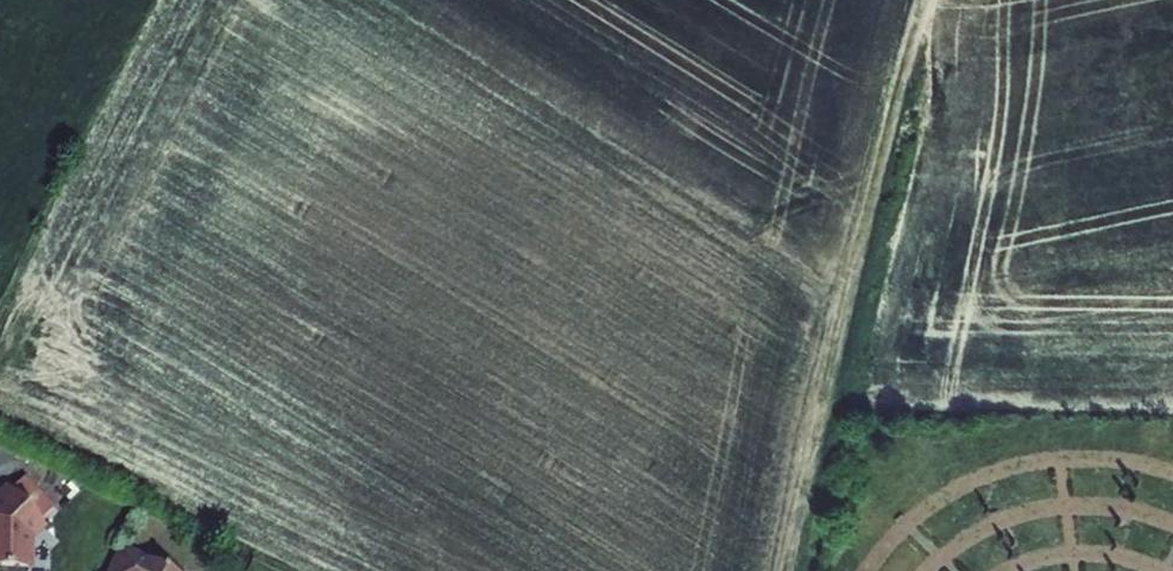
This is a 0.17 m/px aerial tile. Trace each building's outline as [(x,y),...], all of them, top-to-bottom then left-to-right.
[(29,512),(43,498),(24,478),(9,492),(29,512)] [(24,540),(27,540),(35,532),(38,522),(53,509),(43,498),(29,512),(9,492),(5,487),(0,492),(0,570),(23,570),(24,540)] [(107,546),(96,570),(107,570),(116,551),(107,546)] [(117,549),(106,570),(166,570),(117,549)]
